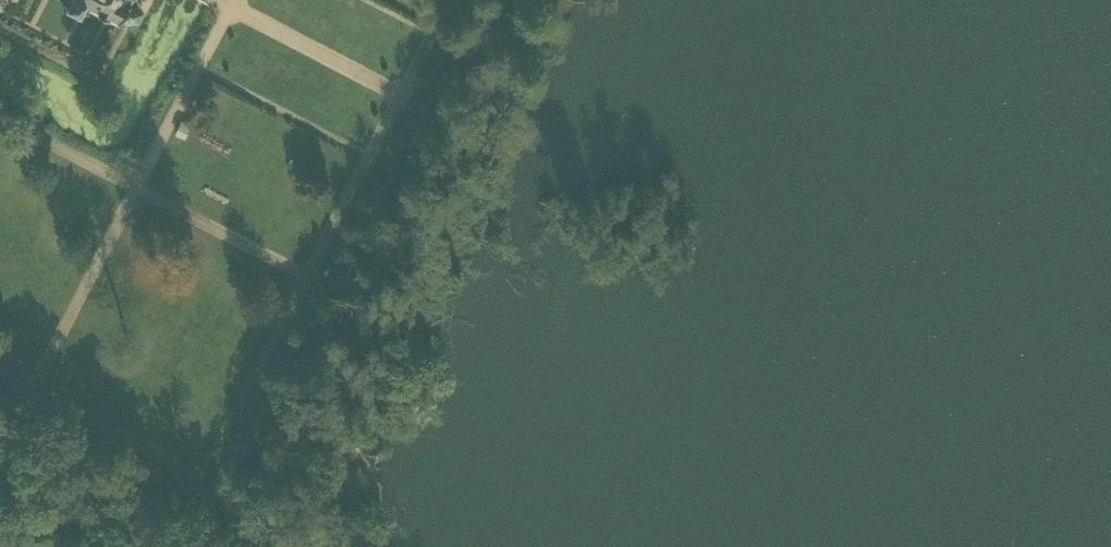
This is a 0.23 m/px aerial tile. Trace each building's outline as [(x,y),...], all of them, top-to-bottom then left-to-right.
[(116,11),(117,9),(125,13),(136,12),(141,2),(139,0),(95,0),(116,11)]
